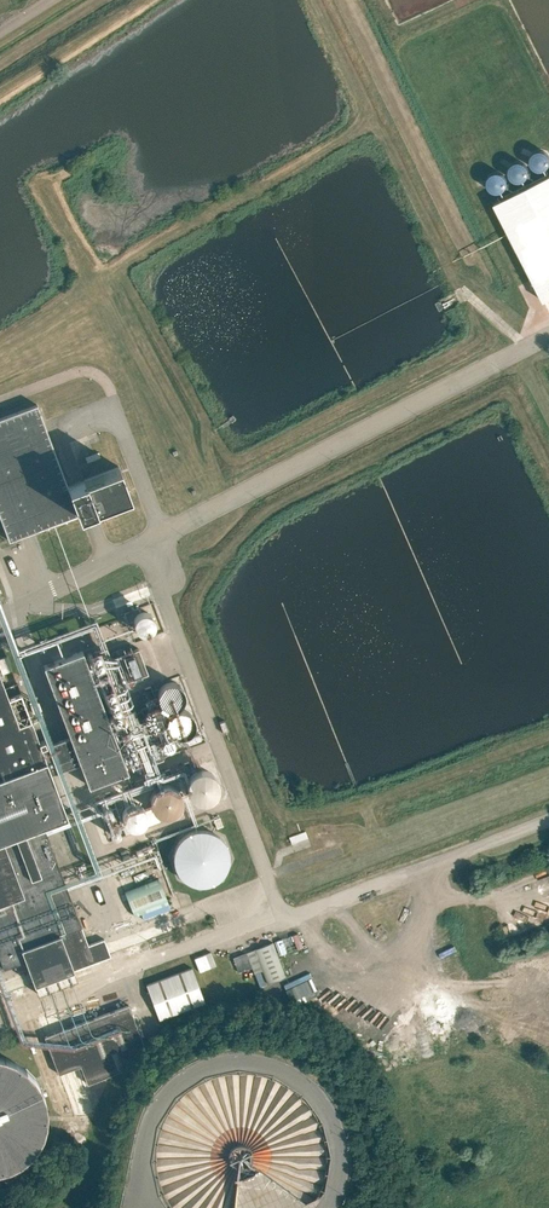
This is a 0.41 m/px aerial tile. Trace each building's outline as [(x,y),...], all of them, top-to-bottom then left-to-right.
[(519,172),(510,160),(498,169),(507,180),(519,172)] [(500,180),(485,170),(476,183),(491,193),(500,180)] [(541,302),(548,298),(548,175),(491,205),(541,302)] [(127,496),(116,468),(65,487),(34,406),(0,419),(0,523),(7,542),(127,496)] [(110,957),(104,940),(90,945),(44,824),(67,815),(50,772),(78,761),(86,784),(125,769),(79,649),(40,664),(68,737),(41,747),(31,723),(22,726),(0,669),(0,969),(5,967),(27,959),(36,984),(76,969),(110,957)] [(120,684),(147,674),(138,650),(110,661),(120,684)] [(194,773),(191,799),(214,801),(217,775),(194,773)] [(139,801),(106,808),(110,828),(171,815),(169,807),(174,805),(170,786),(137,793),(139,801)] [(173,852),(173,860),(175,867),(177,871),(179,874),(182,877),(185,880),(188,882),(192,883),(196,884),(200,885),(204,885),(208,884),(212,883),(215,881),(218,879),(221,876),(224,873),(226,870),(228,866),(229,862),(229,858),(229,854),(228,850),(227,846),(225,843),(221,837),(214,832),(210,830),(206,829),(202,829),(198,829),(194,830),(191,831),(187,833),(181,837),(178,841),(175,848),(173,852)] [(289,837),(292,844),(307,838),(305,831),(289,837)] [(276,933),(280,947),(294,944),(290,929),(276,933)] [(286,976),(273,942),(233,958),(239,972),(252,967),(255,973),(262,970),(267,983),(286,976)] [(283,958),(296,953),(295,948),(281,953),(283,958)] [(149,984),(162,1018),(207,1000),(194,966),(149,984)] [(83,1062),(90,1080),(131,1065),(145,1041),(131,1003),(47,1035),(61,1071),(83,1062)] [(5,1172),(15,1168),(24,1162),(32,1155),(39,1146),(43,1137),(46,1126),(47,1116),(46,1105),(43,1094),(39,1085),(32,1076),(24,1069),(15,1063),(5,1059),(0,1058),(0,1173),(5,1172)] [(316,1207),(322,1195),(327,1181),(329,1166),(328,1152),(325,1137),(320,1123),(313,1111),(304,1100),(293,1091),(281,1083),(268,1078),(254,1075),(240,1074),(226,1075),(212,1078),(199,1084),(187,1092),(176,1101),(168,1113),(161,1125),(156,1138),(153,1153),(153,1167),(155,1182),(160,1196),(166,1207),(315,1207),(316,1207)]
